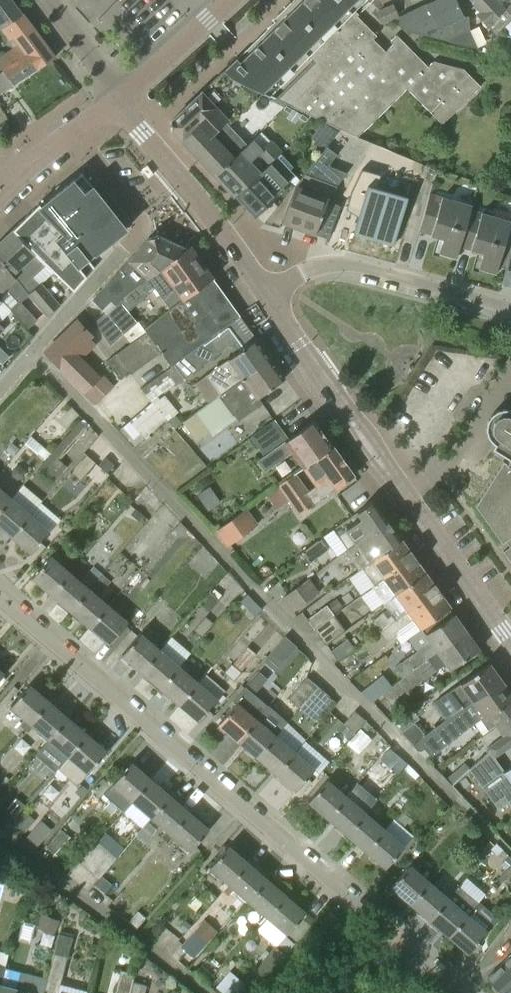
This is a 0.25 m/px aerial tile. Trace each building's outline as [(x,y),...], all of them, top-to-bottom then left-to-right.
[(11,0),(0,0),(0,28),(22,14),(11,0)] [(240,63),(236,59),(224,71),(231,79),(262,93),(269,96),(309,57),(313,61),(275,99),(328,124),(346,132),(358,137),(407,88),(442,124),(480,87),(463,69),(434,62),(428,68),(397,36),(391,42),(394,45),(386,53),(373,40),(376,36),(357,16),(358,15),(355,12),(367,0),(304,0),(240,63)] [(456,0),(435,0),(399,17),(405,31),(417,34),(448,42),(457,37),(457,36),(470,30),(456,0)] [(510,21),(510,18),(509,17),(502,9),(503,8),(495,0),(470,0),(481,12),(477,16),(496,36),(510,21)] [(503,8),(502,9),(509,17),(510,18),(510,0),(503,8)] [(382,22),(398,15),(394,5),(378,13),(382,22)] [(38,69),(54,58),(22,14),(0,28),(8,39),(6,40),(13,50),(0,58),(0,73),(27,55),(38,69)] [(38,69),(27,55),(0,73),(0,94),(38,69)] [(230,125),(262,93),(231,79),(224,71),(171,122),(170,129),(183,143),(197,130),(206,139),(212,135),(214,137),(228,123),(230,125)] [(301,115),(293,109),(287,117),(295,123),(301,115)] [(318,129),(332,139),(339,129),(323,122),(318,129)] [(197,130),(183,143),(213,175),(252,140),(246,133),(231,146),(224,140),(232,132),(234,129),(230,125),(228,123),(214,137),(212,135),(206,139),(197,130)] [(232,197),(234,194),(281,153),(270,141),(260,149),(252,140),(213,175),(232,197)] [(281,153),(234,194),(254,216),(284,190),(282,187),(295,176),(290,171),(294,168),(281,153)] [(327,201),(346,173),(316,160),(295,187),(282,223),(315,235),(328,239),(340,206),(327,201)] [(350,196),(347,206),(360,210),(354,233),(394,245),(408,197),(377,188),(380,175),(367,171),(350,196)] [(39,204),(13,230),(46,264),(55,273),(73,290),(74,291),(94,268),(87,260),(126,230),(82,174),(50,200),(41,207),(39,204)] [(451,256),(466,206),(429,195),(419,232),(443,239),(439,253),(451,256)] [(496,274),(510,222),(472,211),(473,207),(466,206),(451,256),(457,258),(460,247),(483,254),(479,269),(496,274)] [(13,230),(0,242),(0,258),(16,278),(15,279),(30,296),(47,315),(57,304),(41,285),(55,274),(44,264),(13,230)] [(150,278),(187,249),(158,236),(147,239),(129,259),(150,278)] [(190,246),(187,249),(150,278),(118,302),(127,313),(148,298),(146,295),(155,288),(170,311),(213,279),(190,246)] [(501,284),(510,287),(510,252),(501,284)] [(0,258),(0,292),(15,279),(16,278),(0,258)] [(118,302),(150,278),(129,259),(93,299),(105,313),(96,321),(111,345),(123,334),(136,324),(127,313),(118,302)] [(240,316),(213,279),(170,311),(144,330),(146,334),(116,354),(129,374),(129,375),(159,352),(169,366),(240,316)] [(37,321),(19,301),(10,310),(28,329),(37,321)] [(176,386),(233,343),(250,331),(240,316),(169,366),(171,367),(165,371),(141,388),(152,402),(158,397),(174,384),(176,386)] [(91,335),(77,320),(45,352),(84,393),(99,379),(101,381),(103,378),(99,374),(97,376),(72,351),(91,335)] [(270,359),(250,331),(233,343),(239,351),(195,384),(208,402),(270,359)] [(0,348),(0,362),(2,364),(9,357),(0,348)] [(129,374),(116,354),(106,361),(119,381),(129,374)] [(270,359),(208,402),(210,404),(185,421),(198,439),(209,432),(212,436),(237,418),(240,422),(264,404),(259,397),(285,379),(270,359)] [(152,402),(151,404),(165,421),(166,420),(174,429),(184,421),(165,396),(160,400),(158,397),(152,402)] [(495,445),(492,449),(506,457),(475,506),(502,543),(505,541),(510,547),(503,552),(510,563),(510,410),(509,410),(506,409),(502,410),(499,410),(496,412),(493,413),(491,416),(489,418),(487,421),(486,425),(486,428),(486,431),(487,434),(488,437),(490,440),(492,443),(495,445)] [(305,468),(333,447),(314,421),(289,439),(274,420),(250,437),(264,457),(259,461),(266,470),(290,453),(302,470),(305,468)] [(54,483),(67,467),(59,460),(86,428),(80,422),(38,469),(54,483)] [(19,448),(12,442),(5,450),(13,456),(19,448)] [(301,514),(354,476),(333,447),(305,468),(317,486),(309,492),(295,473),(280,484),(301,514)] [(80,480),(95,463),(86,456),(72,473),(80,480)] [(114,464),(105,457),(98,465),(107,472),(114,464)] [(0,490),(0,512),(11,499),(0,490)] [(30,516),(11,499),(0,512),(0,526),(12,536),(30,516)] [(346,546),(369,529),(373,535),(388,524),(372,502),(356,513),(361,519),(339,535),(346,546)] [(143,515),(136,508),(131,514),(138,521),(143,515)] [(255,527),(244,511),(218,529),(230,545),(255,527)] [(32,553),(49,533),(30,516),(12,536),(32,553)] [(358,569),(399,539),(388,524),(373,535),(369,529),(346,546),(348,548),(345,551),(358,569)] [(309,564),(332,548),(324,538),(319,542),(318,541),(301,553),(309,564)] [(373,585),(412,557),(407,550),(406,547),(404,544),(401,542),(399,539),(358,569),(360,571),(362,569),(373,585)] [(69,574),(49,557),(32,577),(51,594),(69,574)] [(383,603),(424,574),(424,573),(423,570),(421,567),(418,566),(412,557),(373,585),(371,587),(383,603)] [(88,591),(69,574),(51,594),(71,611),(88,591)] [(103,574),(90,589),(98,595),(111,581),(103,574)] [(380,630),(436,591),(431,583),(430,581),(428,577),(426,576),(424,574),(383,603),(387,610),(373,621),(380,630)] [(293,612),(319,593),(308,579),(282,598),(293,612)] [(108,607),(88,591),(71,611),(90,628),(108,607)] [(400,642),(449,609),(448,607),(447,604),(445,601),(443,600),(436,591),(380,630),(381,631),(363,644),(371,656),(397,637),(400,642)] [(211,592),(200,604),(208,611),(218,599),(211,592)] [(240,601),(247,609),(255,602),(248,594),(240,601)] [(337,598),(328,605),(334,613),(343,607),(337,598)] [(312,627),(332,613),(327,606),(307,620),(312,627)] [(127,624),(108,607),(90,628),(109,645),(127,624)] [(401,677),(466,632),(454,615),(449,609),(400,642),(404,647),(411,642),(418,651),(395,668),(401,677)] [(326,646),(345,631),(332,613),(312,627),(326,646)] [(450,670),(479,650),(466,632),(401,677),(402,678),(397,682),(406,693),(445,664),(450,670)] [(297,646),(285,635),(266,656),(279,667),(297,646)] [(141,671),(158,652),(140,636),(122,655),(141,671)] [(339,660),(354,648),(348,639),(332,651),(339,660)] [(242,673),(241,672),(256,655),(247,647),(232,665),(231,664),(224,673),(234,682),(242,673)] [(161,688),(178,669),(158,652),(141,671),(161,688)] [(445,721),(502,682),(489,664),(433,703),(445,721)] [(197,686),(178,669),(161,688),(180,705),(197,686)] [(387,672),(365,687),(372,699),(395,683),(387,672)] [(207,675),(197,686),(180,705),(200,722),(217,703),(215,702),(225,691),(207,675)] [(300,709),(318,687),(307,677),(288,699),(300,709)] [(502,682),(445,721),(425,736),(425,735),(411,745),(417,751),(422,752),(424,750),(433,758),(447,744),(471,726),(481,719),(489,730),(510,715),(510,694),(502,682)] [(30,724),(48,702),(29,685),(10,707),(30,724)] [(311,719),(330,697),(318,687),(300,709),(311,719)] [(239,741),(256,721),(268,707),(245,688),(233,702),(236,704),(219,724),(239,741)] [(30,724),(49,740),(67,718),(48,702),(30,724)] [(510,745),(510,715),(489,730),(479,737),(488,751),(493,748),(497,754),(510,745)] [(59,768),(87,735),(67,718),(49,740),(39,750),(59,768)] [(276,738),(256,721),(239,741),(258,758),(276,738)] [(360,729),(366,734),(372,727),(366,722),(360,728),(360,729)] [(425,735),(414,723),(401,734),(411,745),(425,735)] [(347,727),(342,733),(349,739),(354,734),(347,727)] [(369,737),(366,734),(360,729),(349,741),(358,749),(369,737)] [(88,774),(106,752),(87,735),(59,768),(78,785),(88,774)] [(294,754),(276,738),(258,758),(277,774),(294,754)] [(504,771),(494,756),(497,754),(493,748),(488,751),(489,752),(470,769),(469,770),(499,810),(508,803),(510,806),(510,766),(504,771)] [(313,770),(294,754),(277,774),(296,791),(313,770)] [(143,790),(150,780),(131,763),(113,785),(132,801),(143,790)] [(470,769),(465,765),(447,780),(452,786),(470,769)] [(152,818),(170,797),(150,780),(143,790),(132,801),(123,812),(143,828),(151,818),(152,818)] [(346,797),(327,781),(309,801),(328,818),(346,797)] [(87,790),(82,786),(77,790),(75,793),(81,798),(87,790)] [(171,835),(189,813),(170,797),(152,818),(171,835)] [(365,814),(346,797),(328,818),(347,835),(365,814)] [(36,819),(25,810),(10,826),(21,835),(36,819)] [(191,851),(209,829),(189,813),(171,835),(191,851)] [(385,830),(365,814),(347,835),(366,851),(385,830)] [(41,820),(27,837),(37,846),(52,830),(41,820)] [(57,856),(70,838),(59,829),(45,847),(57,856)] [(404,846),(385,830),(366,851),(386,868),(404,846)] [(98,880),(117,859),(97,841),(78,862),(98,880)] [(229,885),(247,863),(228,847),(209,868),(229,885)] [(7,871),(10,858),(0,856),(0,870),(7,871)] [(510,864),(510,859),(508,857),(501,865),(507,869),(510,864)] [(249,901),(267,880),(247,863),(229,885),(249,901)] [(428,883),(410,867),(391,887),(410,903),(428,883)] [(111,884),(103,877),(95,886),(103,893),(111,884)] [(267,917),(286,896),(267,880),(249,901),(267,917)] [(447,900),(428,883),(410,903),(430,920),(447,900)] [(478,904),(458,887),(447,900),(430,920),(451,938),(476,907),(478,904)] [(288,934),(306,913),(286,896),(267,917),(288,934)] [(494,923),(476,907),(451,938),(469,954),(494,923)] [(137,911),(129,922),(137,929),(145,918),(137,911)] [(60,920),(41,913),(35,928),(53,936),(60,920)] [(180,928),(185,933),(192,925),(186,921),(180,928)] [(208,942),(195,931),(181,947),(194,959),(208,942)] [(58,992),(73,938),(59,934),(48,977),(44,989),(58,992)] [(178,961),(186,952),(181,947),(179,946),(172,955),(178,961)] [(286,957),(276,947),(256,971),(268,981),(286,957)] [(489,980),(501,992),(510,992),(510,959),(489,980)] [(225,976),(216,987),(223,992),(238,992),(244,987),(246,984),(230,970),(225,976)] [(44,989),(48,977),(23,971),(18,991),(0,986),(0,988),(0,992),(43,992),(44,989)] [(133,982),(135,975),(121,971),(115,992),(130,992),(133,982)] [(61,990),(72,992),(90,992),(91,989),(64,981),(61,990)] [(147,986),(133,982),(130,992),(145,992),(147,986)]
